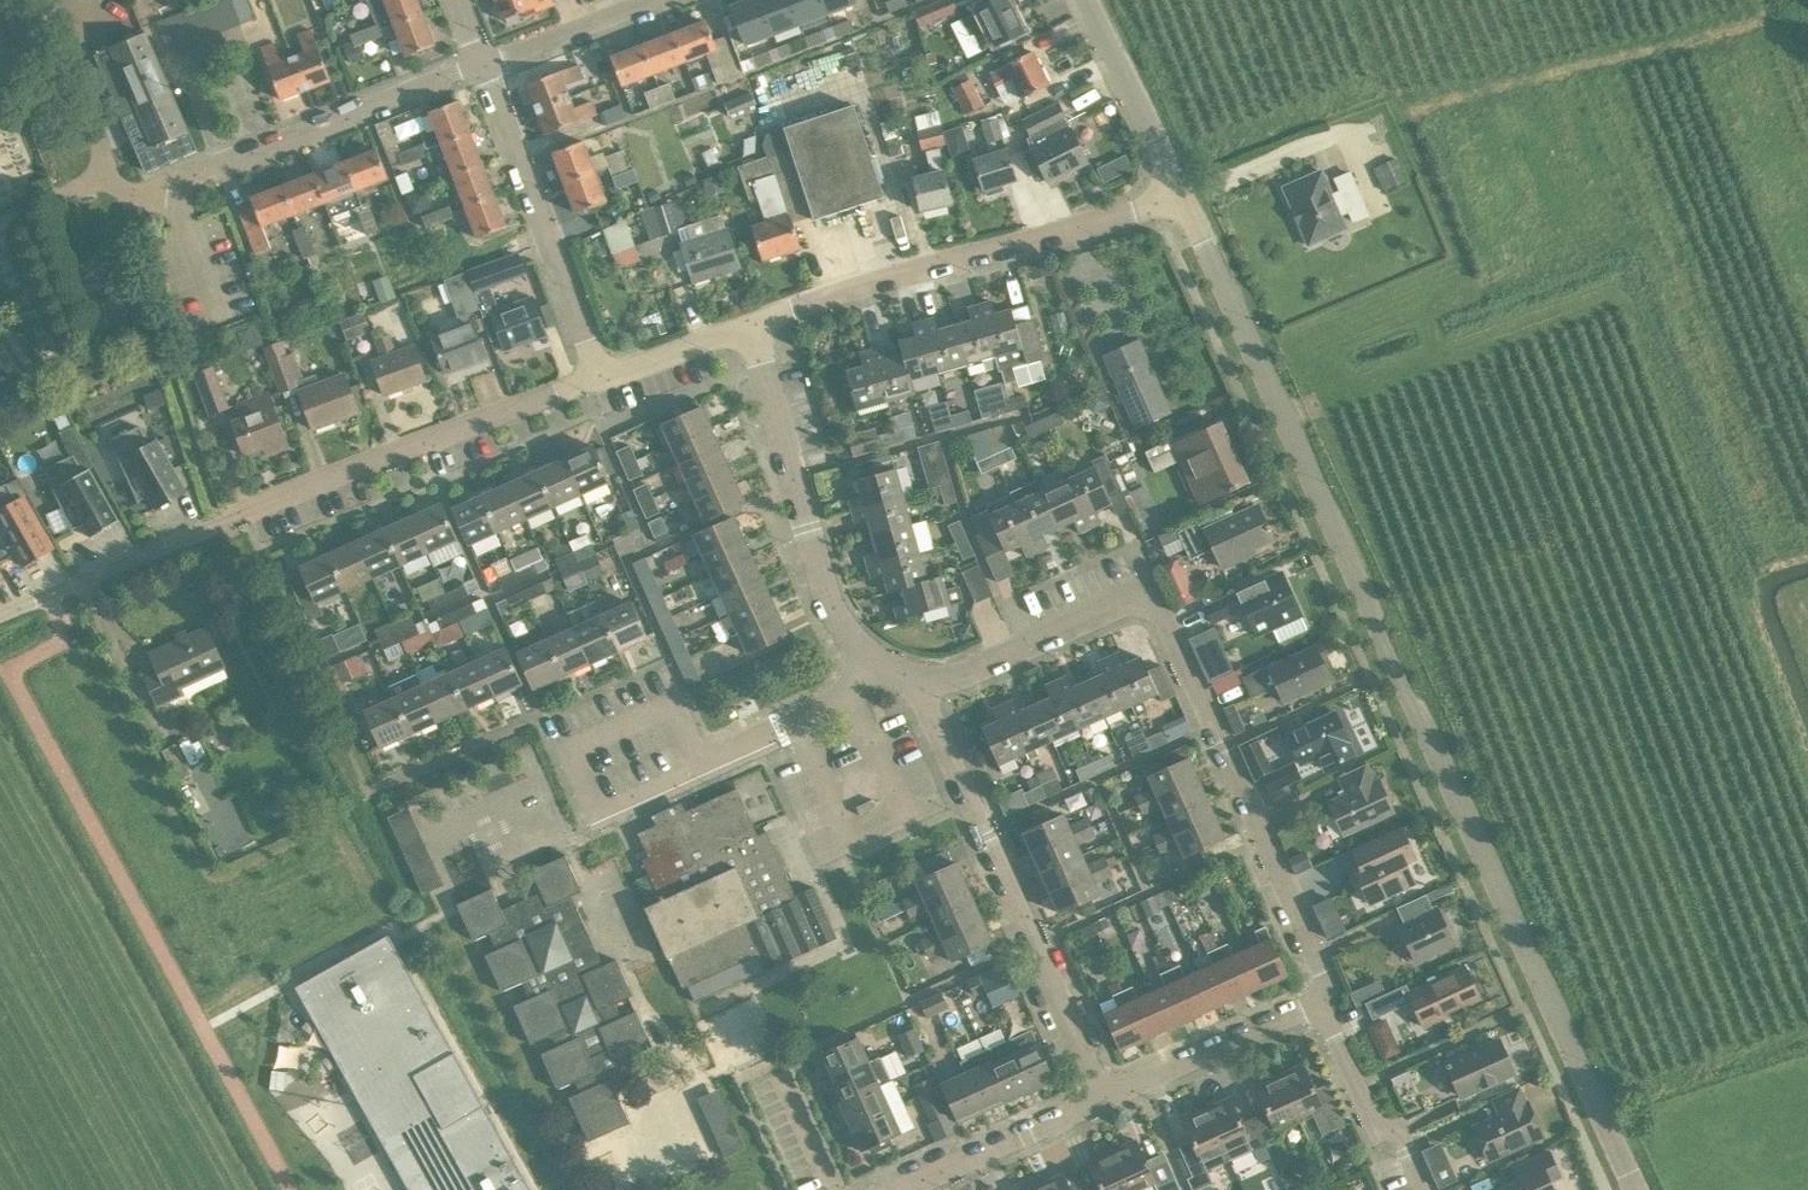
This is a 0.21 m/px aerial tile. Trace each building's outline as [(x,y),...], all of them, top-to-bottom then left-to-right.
[(241,25),(232,0),(217,0),(214,1),(226,31),(241,25)] [(241,25),(256,20),(249,0),(232,0),(241,25)] [(417,0),(369,0),(367,1),(376,25),(379,24),(382,31),(394,26),(423,15),(417,0)] [(518,14),(523,12),(525,17),(555,5),(553,0),(495,0),(496,4),(492,6),(496,18),(501,16),(502,20),(506,19),(508,23),(519,19),(518,14)] [(774,34),(761,0),(755,0),(733,9),(734,13),(739,24),(746,45),(774,34)] [(774,34),(801,24),(791,0),(761,0),(774,34)] [(801,24),(827,14),(822,0),(791,0),(801,24)] [(827,14),(855,4),(853,0),(822,0),(827,14)] [(886,2),(890,13),(908,5),(906,0),(892,0),(886,2)] [(913,12),(920,28),(958,12),(952,0),(941,0),(913,12)] [(1023,32),(1007,0),(994,0),(977,8),(978,10),(962,19),(970,35),(973,33),(981,50),(994,44),(995,45),(1023,32)] [(212,37),(226,31),(214,1),(201,6),(212,37)] [(201,6),(187,12),(199,42),(212,37),(201,6)] [(6,21),(8,21),(8,18),(5,18),(0,8),(0,29),(6,21)] [(187,12),(174,17),(185,47),(199,42),(187,12)] [(734,13),(725,17),(730,28),(739,24),(734,13)] [(435,47),(423,15),(394,26),(382,31),(384,36),(385,40),(398,35),(406,58),(435,47)] [(169,53),(185,47),(174,17),(158,23),(169,53)] [(855,30),(851,19),(832,26),(836,37),(855,30)] [(706,22),(675,35),(685,63),(707,54),(712,66),(722,62),(717,51),(706,22)] [(382,31),(379,24),(376,25),(364,29),(369,42),(384,36),(382,31)] [(369,42),(364,29),(350,34),(355,47),(360,45),(369,42)] [(828,39),(824,29),(805,37),(809,47),(828,39)] [(306,54),(294,58),(307,91),(331,82),(312,31),(299,36),(306,54)] [(96,56),(130,135),(145,171),(196,150),(146,34),(96,56)] [(685,63),(675,35),(643,46),(654,75),(685,63)] [(3,57),(20,50),(13,36),(4,40),(0,37),(0,49),(3,57)] [(1000,54),(1016,45),(1012,37),(995,45),(1000,54)] [(801,51),(797,40),(779,46),(783,57),(801,51)] [(281,101),(307,91),(294,58),(283,63),(276,44),(262,50),(281,101)] [(355,47),(347,50),(352,63),(365,58),(360,45),(355,47)] [(654,75),(643,46),(612,59),(622,87),(654,75)] [(540,77),(586,58),(583,49),(536,67),(540,77)] [(773,61),(769,51),(754,57),(758,67),(773,61)] [(1023,100),(1051,86),(1034,53),(1007,66),(1009,69),(992,77),(999,92),(1016,84),(1023,100)] [(712,66),(718,82),(728,78),(722,62),(712,66)] [(537,110),(569,98),(565,86),(583,80),(578,67),(527,85),(537,110)] [(972,80),(953,89),(964,114),(984,105),(972,80)] [(659,87),(665,103),(676,99),(669,83),(659,87)] [(651,109),(665,103),(659,87),(645,93),(651,109)] [(751,92),(725,103),(731,117),(757,106),(751,92)] [(573,109),(569,98),(537,110),(546,136),(597,117),(592,103),(573,109)] [(431,113),(437,131),(423,137),(425,142),(429,150),(471,134),(459,102),(431,113)] [(1033,137),(1040,134),(1065,122),(1067,121),(1068,120),(1060,103),(1025,121),(1032,137),(1033,137)] [(625,118),(620,105),(600,113),(605,125),(625,118)] [(817,220),(884,199),(854,107),(768,134),(765,146),(769,157),(740,166),(750,199),(758,197),(766,223),(753,227),(764,260),(801,248),(778,174),(801,167),(817,220)] [(987,143),(1004,137),(998,119),(982,125),(987,143)] [(892,121),(881,124),(885,139),(897,135),(892,121)] [(1065,122),(1040,134),(1033,137),(1032,137),(1027,139),(1032,149),(1041,167),(1049,182),(1088,161),(1072,131),(1067,121),(1065,122)] [(918,132),(923,151),(946,146),(942,127),(918,132)] [(945,134),(949,147),(967,142),(962,128),(945,134)] [(471,134),(429,150),(430,154),(433,162),(447,156),(455,176),(462,173),(483,165),(471,134)] [(897,135),(885,139),(891,156),(902,152),(897,135)] [(745,140),(744,157),(755,153),(756,136),(745,140)] [(425,142),(411,148),(416,160),(430,154),(429,150),(425,142)] [(565,183),(595,171),(583,142),(553,154),(565,183)] [(416,160),(411,148),(398,154),(403,166),(416,160)] [(1032,149),(1023,154),(1032,171),(1041,167),(1032,149)] [(923,211),(953,204),(940,150),(927,153),(932,176),(916,180),(923,211)] [(377,151),(345,163),(356,191),(388,179),(377,151)] [(625,161),(621,151),(605,157),(609,167),(625,161)] [(983,192),(985,191),(987,198),(1003,193),(1002,187),(1017,182),(1009,152),(974,162),(983,192)] [(1125,155),(1112,162),(1118,176),(1132,169),(1125,155)] [(1375,168),(1385,191),(1406,181),(1396,158),(1375,168)] [(625,161),(609,167),(612,177),(628,171),(625,161)] [(313,175),(324,204),(330,217),(356,207),(362,205),(356,191),(345,163),(313,175)] [(455,176),(467,206),(495,195),(483,165),(462,173),(455,176)] [(1347,229),(1339,211),(1348,207),(1354,221),(1368,215),(1350,172),(1336,179),(1341,191),(1332,195),(1322,170),(1284,187),(1309,245),(1347,229)] [(595,171),(565,183),(577,213),(608,201),(595,171)] [(697,182),(693,174),(685,178),(689,186),(697,182)] [(313,175),(282,187),(293,216),(324,204),(313,175)] [(718,175),(705,180),(710,194),(723,189),(718,175)] [(272,248),(264,227),(293,216),(282,187),(252,199),(255,207),(240,212),(256,254),(272,248)] [(657,189),(648,194),(653,203),(661,198),(657,189)] [(424,191),(408,198),(414,214),(431,208),(424,191)] [(507,227),(495,195),(467,206),(479,238),(507,227)] [(683,199),(669,203),(677,228),(685,225),(685,217),(688,216),(683,199)] [(356,207),(361,221),(373,216),(368,202),(362,205),(356,207)] [(664,235),(678,231),(677,228),(669,203),(655,207),(664,235)] [(455,218),(450,206),(436,211),(440,223),(455,218)] [(440,223),(436,211),(422,217),(426,229),(440,223)] [(373,216),(361,221),(366,235),(379,230),(373,216)] [(729,230),(726,231),(722,216),(689,227),(693,241),(682,245),(694,282),(740,267),(729,230)] [(626,220),(606,231),(613,251),(635,244),(626,220)] [(293,230),(299,244),(311,240),(306,226),(293,230)] [(311,240),(299,244),(304,259),(316,254),(311,240)] [(468,270),(476,293),(493,287),(527,275),(519,252),(468,270)] [(1051,275),(1048,263),(1031,268),(1034,280),(1051,275)] [(1032,280),(1029,268),(1020,270),(1023,282),(1032,280)] [(446,373),(488,358),(476,324),(475,325),(470,313),(481,309),(467,272),(445,280),(463,329),(434,340),(446,373)] [(388,277),(374,283),(382,305),(396,300),(388,277)] [(493,287),(476,293),(481,309),(484,308),(486,316),(493,313),(506,351),(549,336),(535,297),(501,309),(493,287)] [(991,301),(980,305),(994,356),(998,371),(1000,371),(1004,384),(1016,380),(1012,368),(1044,359),(1033,320),(1016,325),(1012,309),(995,314),(991,301)] [(967,364),(970,374),(985,370),(982,359),(994,356),(980,305),(968,308),(971,321),(955,325),(966,364),(967,364)] [(348,341),(371,332),(364,312),(341,321),(348,341)] [(936,317),(924,320),(938,372),(966,364),(955,325),(939,330),(936,317)] [(899,341),(903,355),(904,355),(911,380),(911,379),(938,372),(924,320),(912,324),(916,337),(899,341)] [(252,324),(234,331),(241,349),(259,342),(252,324)] [(664,324),(652,328),(655,337),(667,332),(664,324)] [(385,396),(427,381),(415,346),(396,352),(390,335),(377,339),(383,357),(373,360),(385,396)] [(1137,427),(1170,412),(1138,341),(1105,356),(1137,427)] [(282,343),(266,349),(283,393),(298,388),(299,387),(297,383),(304,380),(294,353),(287,356),(282,343)] [(884,347),(872,350),(887,401),(915,393),(911,379),(911,380),(904,355),(903,355),(888,360),(884,347)] [(858,410),(887,401),(872,350),(860,354),(864,366),(848,371),(858,410)] [(213,416),(228,411),(213,369),(198,374),(213,416)] [(304,380),(297,383),(299,387),(298,388),(314,430),(360,413),(345,375),(324,383),(321,374),(304,380)] [(1110,403),(1102,385),(1084,393),(1092,411),(1110,403)] [(160,391),(145,395),(150,409),(165,404),(160,391)] [(1006,399),(1010,412),(1028,407),(1024,394),(1006,399)] [(243,419),(234,423),(240,439),(237,440),(236,443),(239,452),(242,453),(244,452),(246,455),(265,448),(268,456),(290,448),(275,408),(272,409),(267,396),(238,407),(243,419)] [(1010,412),(1006,399),(988,404),(991,417),(1010,412)] [(662,425),(671,445),(711,427),(702,407),(662,425)] [(968,410),(951,415),(954,427),(972,422),(968,410)] [(1059,412),(1042,419),(1047,431),(1064,423),(1059,412)] [(954,427),(951,415),(932,420),(935,432),(954,427)] [(1047,431),(1042,419),(1025,427),(1030,439),(1047,431)] [(1221,424),(1181,442),(1178,436),(1145,451),(1155,472),(1188,457),(1206,498),(1199,501),(1200,503),(1230,489),(1232,491),(1238,489),(1236,486),(1247,481),(1221,424)] [(914,426),(895,431),(899,443),(917,438),(914,426)] [(187,493),(157,441),(151,444),(141,427),(112,440),(140,503),(151,497),(158,509),(187,493)] [(720,446),(711,427),(671,445),(679,464),(720,446)] [(899,443),(895,431),(877,436),(875,430),(849,437),(854,456),(899,443)] [(58,439),(39,449),(47,463),(65,453),(58,439)] [(10,465),(0,443),(0,470),(10,465)] [(565,458),(581,495),(610,482),(593,446),(565,458)] [(688,483),(728,465),(720,446),(679,464),(688,483)] [(625,466),(638,460),(632,447),(619,452),(625,466)] [(1012,447),(994,455),(999,466),(1017,458),(1012,447)] [(1094,468),(1069,479),(1090,528),(1102,523),(1096,510),(1112,503),(1109,497),(1122,492),(1105,454),(1091,461),(1094,468)] [(121,521),(91,468),(85,472),(75,455),(46,467),(73,530),(85,525),(92,537),(121,521)] [(647,455),(638,460),(642,468),(651,464),(647,455)] [(999,466),(994,455),(977,462),(982,474),(999,466)] [(554,507),(581,495),(565,458),(537,471),(554,507)] [(631,482),(645,476),(642,468),(638,460),(625,466),(631,482)] [(737,484),(728,465),(688,483),(696,502),(737,484)] [(934,469),(939,487),(952,483),(947,465),(934,469)] [(853,512),(904,497),(896,469),(857,480),(862,496),(849,500),(853,512)] [(510,483),(526,520),(554,507),(537,471),(510,483)] [(1079,533),(1090,528),(1069,479),(1042,491),(1059,527),(1074,521),(1079,533)] [(1011,492),(1012,493),(1038,552),(1049,546),(1043,534),(1059,527),(1042,491),(1037,480),(1011,492)] [(25,496),(19,500),(9,483),(0,486),(0,543),(7,558),(19,553),(26,565),(55,549),(25,496)] [(482,496),(498,532),(526,520),(510,483),(482,496)] [(655,498),(648,483),(635,489),(641,504),(655,498)] [(957,501),(952,483),(939,487),(941,494),(944,505),(957,501)] [(745,503),(737,484),(696,502),(705,521),(745,503)] [(939,487),(930,490),(932,497),(941,494),(939,487)] [(1026,557),(1038,552),(1012,493),(987,504),(984,511),(971,516),(979,534),(977,535),(987,557),(1005,549),(1005,551),(1021,544),(1026,557)] [(498,532),(482,496),(453,509),(470,545),(498,532)] [(873,536),(912,525),(904,497),(853,512),(856,524),(869,520),(873,536)] [(661,512),(655,498),(641,504),(648,518),(661,512)] [(441,504),(412,516),(429,553),(457,540),(441,504)] [(1220,563),(1273,539),(1258,506),(1207,529),(1203,521),(1178,532),(1190,559),(1214,548),(1220,563)] [(640,528),(633,510),(622,514),(630,532),(640,528)] [(385,529),(401,565),(429,553),(412,516),(385,529)] [(669,529),(663,516),(650,523),(656,536),(669,529)] [(694,536),(703,556),(743,537),(734,518),(694,536)] [(948,526),(956,542),(967,537),(960,521),(948,526)] [(865,556),(868,567),(919,553),(912,525),(873,536),(878,552),(865,556)] [(385,529),(357,541),(373,578),(401,565),(385,529)] [(752,557),(743,537),(703,556),(712,575),(752,557)] [(975,554),(967,537),(956,542),(963,559),(975,554)] [(346,590),(373,578),(357,541),(329,554),(346,590)] [(578,561),(596,553),(591,543),(573,551),(578,561)] [(560,570),(578,561),(573,551),(555,559),(560,570)] [(582,571),(583,571),(600,563),(596,553),(578,561),(582,571)] [(919,553),(868,567),(872,579),(885,576),(889,592),(903,589),(903,588),(927,581),(927,580),(919,553)] [(318,602),(346,590),(329,554),(301,567),(306,579),(292,585),(308,621),(324,614),(318,602)] [(509,557),(492,565),(498,579),(516,571),(509,557)] [(752,557),(712,575),(721,595),(761,576),(752,557)] [(648,558),(634,564),(640,578),(654,571),(648,558)] [(578,561),(560,570),(564,579),(582,571),(578,561)] [(534,563),(516,571),(520,582),(539,573),(534,563)] [(587,582),(604,574),(600,563),(583,571),(587,582)] [(993,595),(987,581),(980,564),(962,572),(975,603),(993,595)] [(503,589),(520,582),(516,571),(498,579),(503,589)] [(1257,635),(1301,615),(1282,573),(1206,607),(1212,622),(1244,608),(1257,635)] [(730,614),(770,595),(761,576),(721,595),(730,614)] [(907,604),(895,607),(898,620),(950,605),(964,601),(959,585),(945,589),(941,576),(927,580),(927,581),(903,588),(903,589),(907,604)] [(440,577),(429,583),(435,597),(446,592),(440,577)] [(524,590),(529,601),(547,592),(543,582),(524,590)] [(446,592),(451,602),(469,594),(464,584),(446,592)] [(660,584),(646,590),(652,603),(666,597),(660,584)] [(511,608),(529,601),(524,590),(507,598),(511,608)] [(451,602),(446,592),(435,597),(428,600),(433,610),(451,602)] [(673,593),(666,597),(669,604),(677,601),(673,593)] [(770,595),(730,614),(736,627),(739,633),(779,615),(770,595)] [(666,597),(652,603),(658,617),(672,610),(669,604),(666,597)] [(602,615),(619,651),(647,638),(631,602),(602,615)] [(455,611),(459,621),(477,613),(472,603),(455,611)] [(459,621),(455,611),(437,619),(442,629),(459,621)] [(397,631),(415,623),(411,613),(393,621),(397,631)] [(574,627),(591,664),(619,651),(602,615),(574,627)] [(789,635),(779,615),(739,633),(748,653),(789,635)] [(379,640),(397,631),(393,621),(375,630),(379,640)] [(677,622),(664,629),(670,642),(683,636),(677,622)] [(397,631),(402,641),(417,634),(420,633),(415,623),(397,631)] [(972,626),(960,629),(964,641),(975,637),(972,626)] [(547,640),(563,676),(591,664),(574,627),(547,640)] [(736,627),(729,630),(732,636),(739,633),(736,627)] [(179,688),(224,667),(206,628),(151,654),(160,673),(146,679),(158,706),(183,694),(179,688)] [(1214,628),(1189,639),(1209,683),(1234,671),(1214,628)] [(384,650),(402,641),(397,631),(379,640),(384,650)] [(417,634),(402,641),(408,655),(423,648),(417,634)] [(325,661),(331,658),(341,653),(333,635),(317,642),(325,661)] [(683,636),(670,642),(675,655),(689,649),(686,642),(683,636)] [(518,653),(535,689),(563,676),(547,640),(518,653)] [(1284,702),(1331,680),(1316,647),(1270,668),(1269,665),(1242,677),(1251,697),(1277,685),(1284,702)] [(506,648),(477,661),(493,697),(522,684),(506,648)] [(1121,651),(1109,657),(1131,705),(1137,717),(1148,712),(1142,700),(1158,693),(1162,701),(1176,695),(1162,664),(1148,671),(1142,657),(1126,663),(1121,651)] [(1088,681),(1105,717),(1131,705),(1109,657),(1098,662),(1104,674),(1088,681)] [(449,673),(466,709),(493,697),(477,661),(449,673)] [(695,661),(681,668),(683,672),(689,685),(703,679),(695,661)] [(345,662),(336,666),(345,684),(353,680),(345,662)] [(422,685),(438,722),(466,709),(449,673),(422,685)] [(417,675),(389,688),(394,698),(410,734),(438,722),(422,685),(417,675)] [(1068,675),(1057,680),(1078,729),(1105,717),(1088,681),(1073,687),(1068,675)] [(1052,741),(1078,729),(1057,680),(1045,685),(1051,697),(1036,704),(1052,741)] [(410,734),(394,698),(366,711),(382,747),(410,734)] [(1036,748),(1052,741),(1036,704),(1021,711),(1015,699),(1004,704),(1026,752),(1029,759),(1039,755),(1036,748)] [(999,765),(1026,752),(1004,704),(993,709),(998,721),(982,728),(999,765)] [(1222,712),(1234,737),(1243,732),(1231,707),(1222,712)] [(1301,765),(1318,757),(1324,770),(1355,755),(1335,712),(1287,734),(1301,765)] [(1146,738),(1151,750),(1169,742),(1164,730),(1146,738)] [(1151,750),(1146,738),(1129,746),(1135,757),(1151,750)] [(1257,777),(1271,770),(1257,740),(1242,747),(1257,777)] [(179,780),(181,779),(192,773),(176,744),(163,751),(179,780)] [(1111,754),(1093,762),(1099,773),(1116,766),(1111,754)] [(1139,804),(1198,778),(1189,758),(1148,777),(1153,788),(1136,796),(1139,804)] [(1099,773),(1093,762),(1076,770),(1081,781),(1099,773)] [(1270,792),(1301,778),(1294,762),(1263,777),(1270,792)] [(1344,835),(1394,812),(1379,780),(1374,782),(1366,764),(1338,776),(1344,789),(1340,790),(1343,796),(1329,803),(1344,835)] [(1041,786),(1046,797),(1063,790),(1058,778),(1041,786)] [(1166,817),(1207,798),(1198,778),(1139,804),(1143,813),(1161,805),(1166,817)] [(1046,797),(1041,786),(1025,793),(1023,788),(998,799),(1006,815),(1046,797)] [(696,1002),(766,970),(838,938),(816,891),(797,899),(767,831),(758,835),(748,812),(737,788),(638,833),(649,857),(643,860),(661,900),(660,901),(649,906),(645,908),(668,958),(669,958),(676,973),(682,971),(696,1002)] [(1157,844),(1216,818),(1207,798),(1166,817),(1171,828),(1153,836),(1157,844)] [(1046,809),(1035,814),(1040,825),(1051,820),(1046,809)] [(1032,853),(1091,827),(1087,818),(1069,826),(1064,814),(1051,820),(1040,825),(1023,833),(1032,853)] [(1216,818),(1157,844),(1158,845),(1161,853),(1179,845),(1184,857),(1225,838),(1216,818)] [(1095,835),(1091,827),(1032,853),(1041,873),(1082,854),(1077,843),(1095,835)] [(1405,863),(1415,858),(1401,828),(1361,847),(1368,862),(1354,868),(1371,903),(1414,883),(1405,863)] [(1305,851),(1290,858),(1296,873),(1312,866),(1305,851)] [(1050,892),(1108,866),(1105,857),(1087,865),(1082,854),(1041,873),(1050,892)] [(492,888),(458,904),(474,940),(489,933),(497,950),(486,955),(502,991),(523,982),(530,998),(514,1005),(532,1044),(552,1035),(557,1046),(542,1053),(558,1089),(575,1081),(580,1092),(569,1097),(589,1141),(631,1122),(614,1086),(639,1075),(630,1056),(653,1046),(637,1010),(622,1017),(615,1004),(633,995),(617,959),(603,965),(572,896),(582,891),(566,855),(532,870),(541,892),(502,910),(492,888)] [(439,865),(448,881),(454,877),(462,890),(472,884),(473,886),(488,878),(478,861),(462,870),(454,856),(439,865)] [(433,862),(412,871),(423,894),(429,891),(444,885),(433,862)] [(908,911),(967,885),(957,863),(916,881),(921,893),(879,911),(883,922),(908,911)] [(1108,866),(1050,892),(1059,913),(1100,895),(1095,883),(1112,875),(1108,866)] [(648,874),(638,879),(637,879),(649,906),(660,901),(648,874)] [(1195,899),(1187,881),(1164,892),(1170,905),(1172,909),(1195,899)] [(1199,898),(1211,892),(1205,881),(1194,886),(1199,898)] [(967,885),(908,911),(911,918),(929,910),(934,921),(975,903),(967,885)] [(1233,897),(1230,889),(1222,893),(1225,900),(1233,897)] [(1434,952),(1454,942),(1439,910),(1434,912),(1426,894),(1397,907),(1405,925),(1399,928),(1415,961),(1428,955),(1433,956),(1434,952)] [(1326,939),(1347,930),(1332,896),(1311,905),(1326,939)] [(1159,911),(1153,897),(1141,902),(1147,916),(1159,911)] [(1092,899),(1079,905),(1085,917),(1097,911),(1092,899)] [(925,949),(984,923),(975,903),(934,921),(939,932),(921,940),(925,949)] [(1063,912),(1068,923),(1083,916),(1078,905),(1063,912)] [(1105,918),(1095,923),(1099,931),(1109,926),(1105,918)] [(984,923),(925,949),(929,958),(947,950),(952,961),(967,954),(972,965),(989,958),(984,947),(993,943),(984,923)] [(1261,943),(1247,950),(1264,986),(1288,975),(1266,926),(1256,931),(1261,943)] [(295,987),(409,1189),(532,1189),(389,935),(295,987)] [(1228,944),(1218,948),(1240,996),(1264,986),(1247,950),(1233,956),(1228,944)] [(1216,1007),(1240,996),(1218,948),(1208,953),(1213,965),(1200,971),(1216,1007)] [(1163,952),(1152,957),(1158,969),(1168,965),(1164,954),(1163,952)] [(1020,994),(1007,964),(979,976),(985,990),(993,1006),(1020,994)] [(1181,965),(1171,970),(1192,1018),(1216,1007),(1200,971),(1186,977),(1181,965)] [(1452,1010),(1480,997),(1465,967),(1423,986),(1439,1020),(1454,1013),(1452,1010)] [(1166,986),(1152,992),(1168,1028),(1192,1018),(1171,970),(1161,974),(1166,986)] [(975,995),(985,990),(979,976),(968,981),(975,995)] [(1357,1003),(1388,991),(1383,977),(1352,989),(1357,1003)] [(1119,981),(1110,985),(1114,995),(1123,991),(1119,981)] [(1133,986),(1123,991),(1145,1039),(1168,1028),(1152,992),(1138,998),(1133,986)] [(1120,1050),(1145,1039),(1123,991),(1114,995),(1113,995),(1119,1007),(1104,1014),(1120,1050)] [(931,998),(938,1012),(948,1007),(942,993),(931,998)] [(938,1012),(931,998),(921,1002),(927,1016),(938,1012)] [(1387,1019),(1371,1026),(1378,1042),(1387,1038),(1391,1029),(1387,1019)] [(900,1035),(905,1046),(919,1039),(914,1029),(900,1035)] [(1008,1040),(1031,1091),(1055,1080),(1032,1029),(1008,1040)] [(830,1079),(869,1062),(858,1037),(819,1055),(830,1079)] [(919,1039),(905,1046),(909,1056),(923,1050),(919,1039)] [(984,1051),(1007,1101),(1031,1091),(1008,1040),(984,1051)] [(1452,1090),(1459,1090),(1461,1095),(1481,1087),(1482,1089),(1497,1082),(1496,1080),(1514,1072),(1510,1062),(1512,1061),(1507,1049),(1504,1050),(1500,1041),(1447,1065),(1450,1070),(1445,1075),(1444,1081),(1447,1087),(1452,1090)] [(966,1073),(983,1112),(1007,1101),(984,1051),(960,1062),(966,1073)] [(840,1103),(880,1085),(890,1081),(879,1057),(869,1062),(830,1079),(840,1103)] [(1303,1064),(1279,1074),(1299,1118),(1312,1112),(1323,1134),(1346,1124),(1328,1084),(1315,1090),(1303,1064)] [(273,1070),(270,1089),(284,1091),(287,1072),(273,1070)] [(1395,1085),(1413,1077),(1409,1070),(1392,1078),(1395,1085)] [(983,1112),(966,1073),(941,1084),(959,1123),(983,1112)] [(1277,1128),(1299,1118),(1279,1074),(1256,1085),(1267,1111),(1255,1117),(1267,1143),(1281,1137),(1277,1128)] [(916,1085),(921,1095),(934,1089),(935,1089),(930,1078),(916,1085)] [(880,1085),(840,1103),(851,1127),(891,1109),(904,1103),(893,1079),(890,1081),(880,1085)] [(1500,1112),(1474,1124),(1477,1131),(1490,1160),(1543,1136),(1528,1103),(1525,1104),(1519,1088),(1494,1099),(1500,1112)] [(935,1089),(934,1089),(921,1095),(932,1121),(946,1114),(935,1089)] [(1206,1108),(1226,1151),(1248,1141),(1253,1150),(1267,1143),(1255,1117),(1242,1123),(1230,1097),(1206,1108)] [(891,1109),(851,1127),(862,1151),(871,1147),(873,1152),(891,1143),(889,1139),(902,1133),(915,1127),(904,1103),(891,1109)] [(1226,1151),(1206,1108),(1183,1118),(1194,1144),(1181,1150),(1193,1177),(1207,1170),(1203,1161),(1226,1151)] [(932,1121),(928,1123),(936,1141),(955,1133),(946,1114),(932,1121)] [(736,1125),(715,1134),(725,1157),(746,1148),(736,1125)] [(1112,1150),(1130,1189),(1140,1189),(1154,1183),(1157,1189),(1164,1189),(1173,1186),(1161,1159),(1148,1166),(1136,1140),(1112,1150)] [(1437,1145),(1423,1151),(1432,1170),(1445,1164),(1437,1145)] [(1112,1150),(1088,1161),(1100,1187),(1094,1189),(1130,1189),(1112,1150)] [(1501,1188),(1501,1189),(1554,1189),(1550,1181),(1561,1177),(1549,1151),(1522,1163),(1528,1176),(1501,1188)] [(1039,1184),(1042,1189),(1070,1189),(1063,1173),(1039,1184)] [(1315,1189),(1325,1184),(1322,1177),(1312,1182),(1315,1189)]
